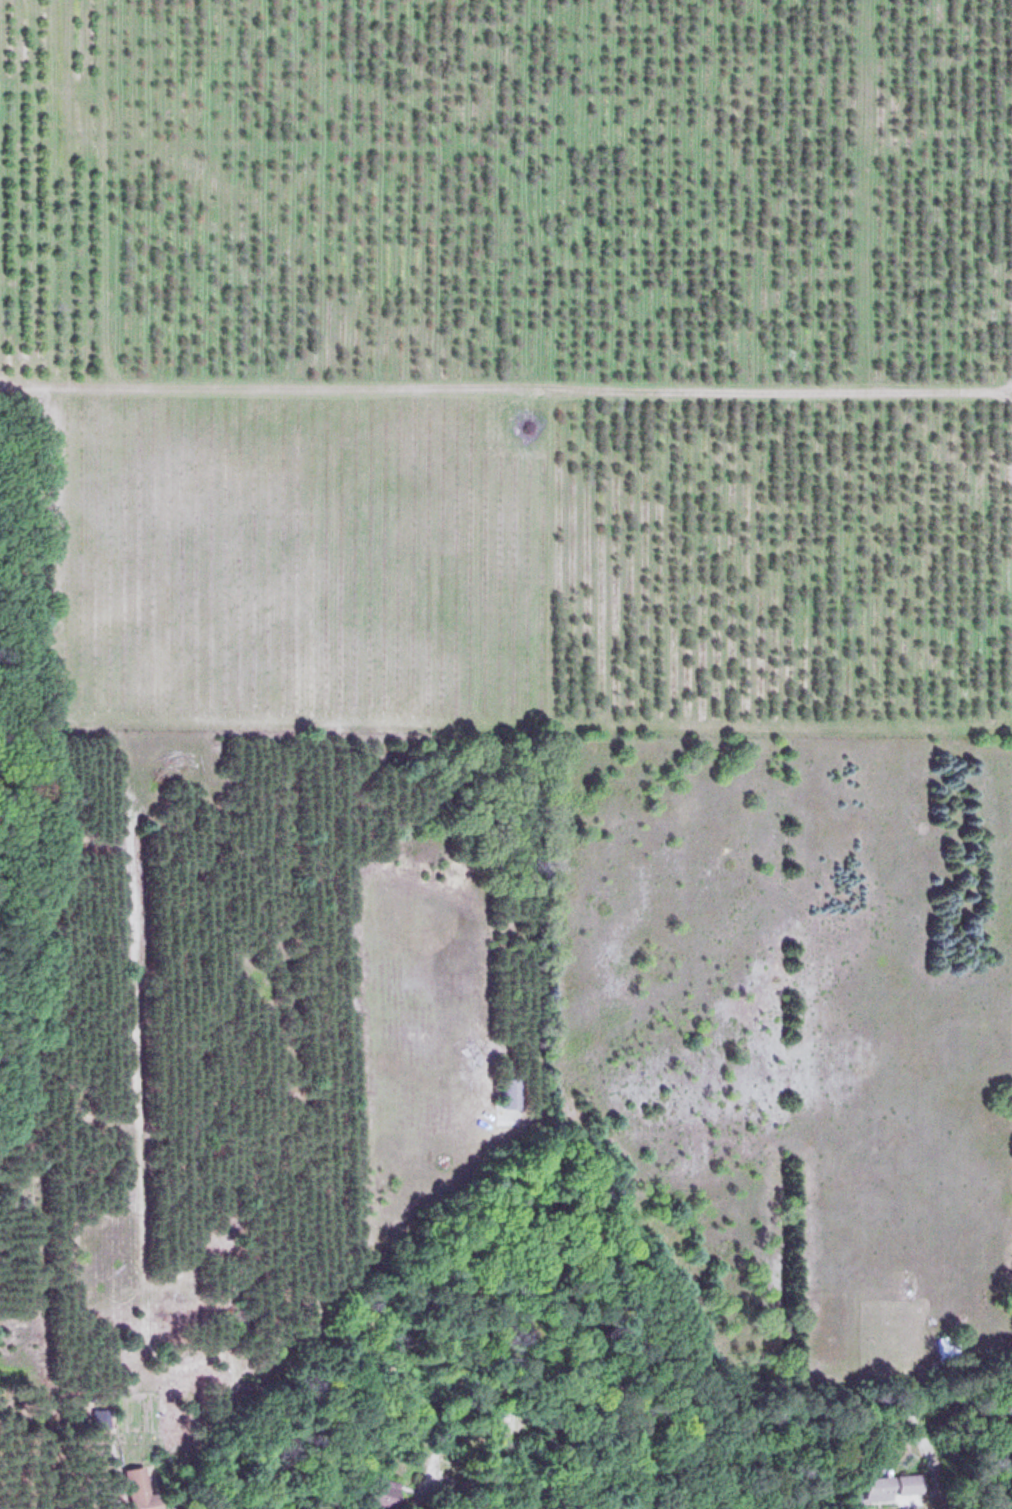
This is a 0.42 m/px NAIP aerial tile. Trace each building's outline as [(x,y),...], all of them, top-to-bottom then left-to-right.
[(501,1107),(518,1107),(518,1077),(501,1077),(501,1107)] [(959,1333),(939,1333),(939,1359),(959,1359),(959,1333)] [(130,1508),(158,1508),(151,1463),(124,1467),(130,1508)] [(368,1472),(364,1500),(397,1506),(402,1478),(368,1472)] [(866,1499),(895,1498),(895,1489),(918,1489),(917,1473),(866,1474),(866,1499)]
